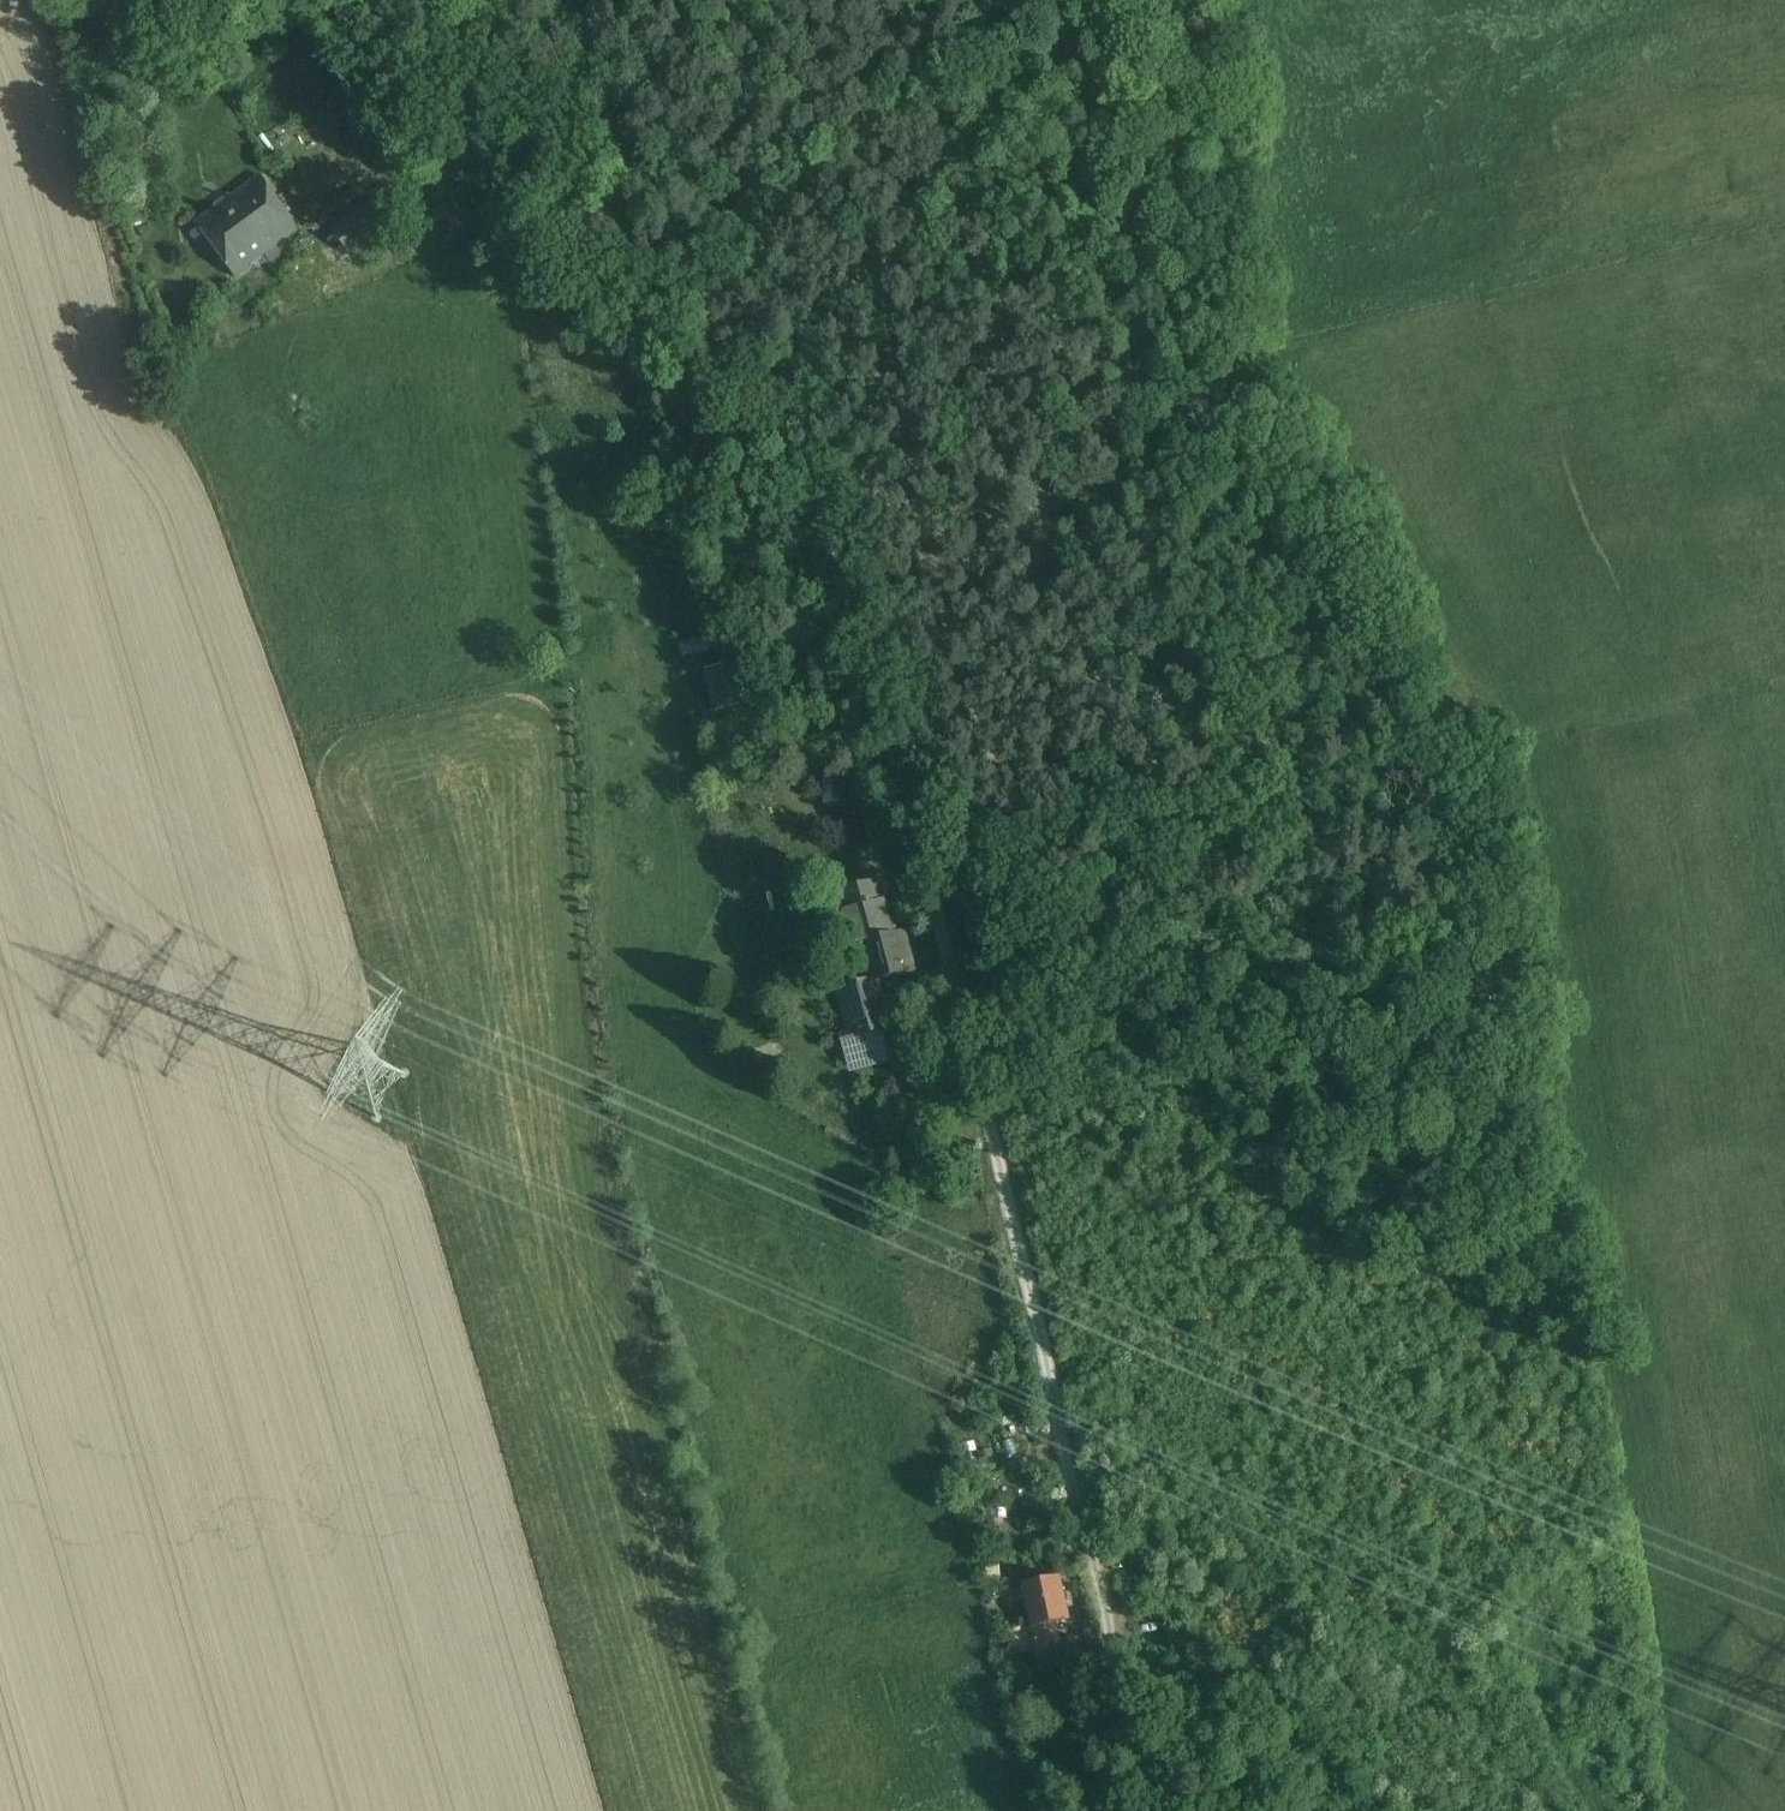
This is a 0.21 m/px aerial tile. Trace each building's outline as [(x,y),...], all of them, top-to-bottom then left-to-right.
[(263,177),(200,220),(239,273),(299,231),(263,177)] [(383,196),(334,233),(350,254),(399,218),(383,196)] [(725,665),(707,668),(716,711),(739,707),(751,704),(742,661),(725,665)] [(882,881),(836,894),(851,948),(859,946),(869,984),(877,982),(915,972),(904,932),(896,934),(882,881)] [(869,984),(841,992),(854,1038),(889,1029),(877,982),(869,984)] [(890,1031),(846,1043),(853,1070),(897,1058),(890,1031)] [(1062,1574),(1023,1583),(1033,1627),(1072,1618),(1062,1574)]
